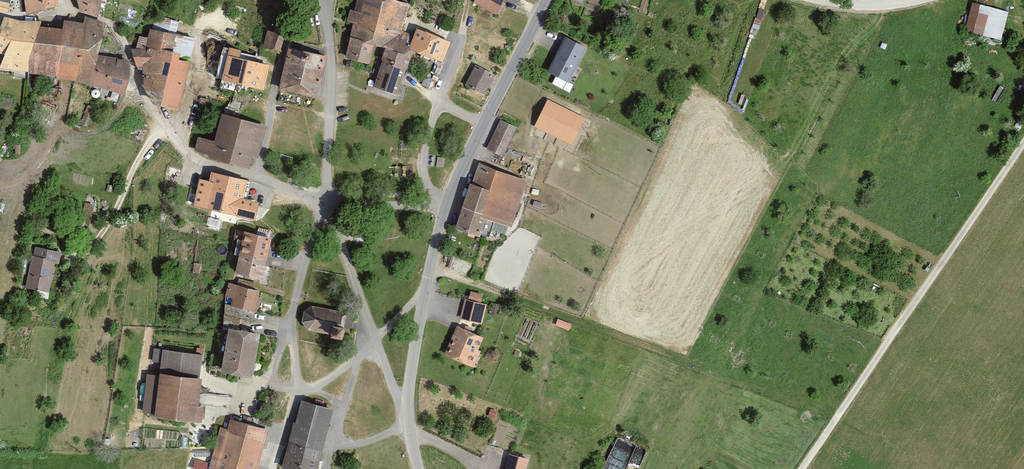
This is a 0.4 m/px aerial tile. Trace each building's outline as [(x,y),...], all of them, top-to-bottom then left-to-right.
[(27,14),(56,6),(56,0),(26,0),(27,14)] [(78,12),(99,14),(102,0),(75,0),(78,12)] [(377,48),(391,0),(356,0),(353,10),(350,10),(347,23),(350,24),(350,38),(372,46),(377,48)] [(377,48),(383,50),(409,58),(409,50),(414,38),(401,34),(409,4),(393,0),(391,0),(377,48)] [(472,2),(496,17),(504,0),(474,0),(472,2)] [(1009,11),(972,2),(965,29),(1002,38),(1009,11)] [(164,16),(161,24),(177,30),(180,21),(164,16)] [(28,71),(29,59),(38,29),(40,24),(18,23),(6,19),(0,32),(0,52),(7,55),(2,67),(28,71)] [(29,59),(28,71),(47,76),(67,78),(88,85),(98,56),(104,26),(86,20),(85,26),(65,23),(64,32),(38,29),(29,59)] [(260,46),(279,52),(288,24),(276,20),(272,32),(266,29),(260,46)] [(414,38),(409,50),(443,63),(450,43),(417,30),(414,38)] [(159,107),(179,110),(194,41),(151,32),(146,51),(132,51),(138,67),(145,68),(142,86),(159,107)] [(367,64),(372,46),(350,38),(344,58),(367,64)] [(566,39),(549,71),(569,82),(586,49),(566,39)] [(281,94),(317,99),(324,56),(287,50),(281,94)] [(409,58),(383,50),(370,88),(397,97),(409,58)] [(261,92),(267,65),(219,54),(213,80),(261,92)] [(128,62),(98,56),(88,85),(123,94),(127,80),(128,62)] [(485,96),(494,75),(473,66),(464,88),(485,96)] [(583,119),(548,102),(536,127),(571,143),(583,119)] [(193,153),(208,156),(208,159),(251,170),(262,125),(219,114),(212,141),(196,137),(193,153)] [(517,127),(499,119),(485,150),(504,158),(517,127)] [(478,165),(458,227),(477,235),(482,217),(510,226),(526,181),(478,165)] [(255,221),(258,209),(242,206),(248,180),(210,171),(207,182),(198,179),(192,206),(255,221)] [(242,206),(258,209),(261,196),(274,199),(276,188),(248,180),(242,206)] [(92,225),(94,203),(84,202),(82,224),(92,225)] [(261,280),(270,238),(243,232),(234,274),(261,280)] [(60,251),(32,247),(25,290),(48,294),(53,264),(58,264),(60,251)] [(253,311),(258,291),(227,284),(222,304),(253,311)] [(486,305),(464,299),(459,320),(481,325),(486,305)] [(342,340),(343,327),(339,327),(341,312),(312,308),(303,311),(300,322),(307,331),(329,334),(328,338),(342,340)] [(485,338),(456,325),(444,354),(473,367),(485,338)] [(250,379),(258,333),(227,328),(218,373),(250,379)] [(197,354),(161,350),(158,375),(146,374),(141,417),(201,423),(203,406),(197,405),(200,378),(194,378),(197,354)] [(284,468),(317,468),(333,409),(299,401),(282,468),(284,468)] [(226,429),(218,427),(213,446),(207,468),(256,468),(266,429),(228,419),(226,429)] [(213,446),(178,447),(178,464),(194,464),(192,468),(193,468),(207,468),(213,446)] [(528,459),(509,454),(505,468),(526,468),(528,459)]
